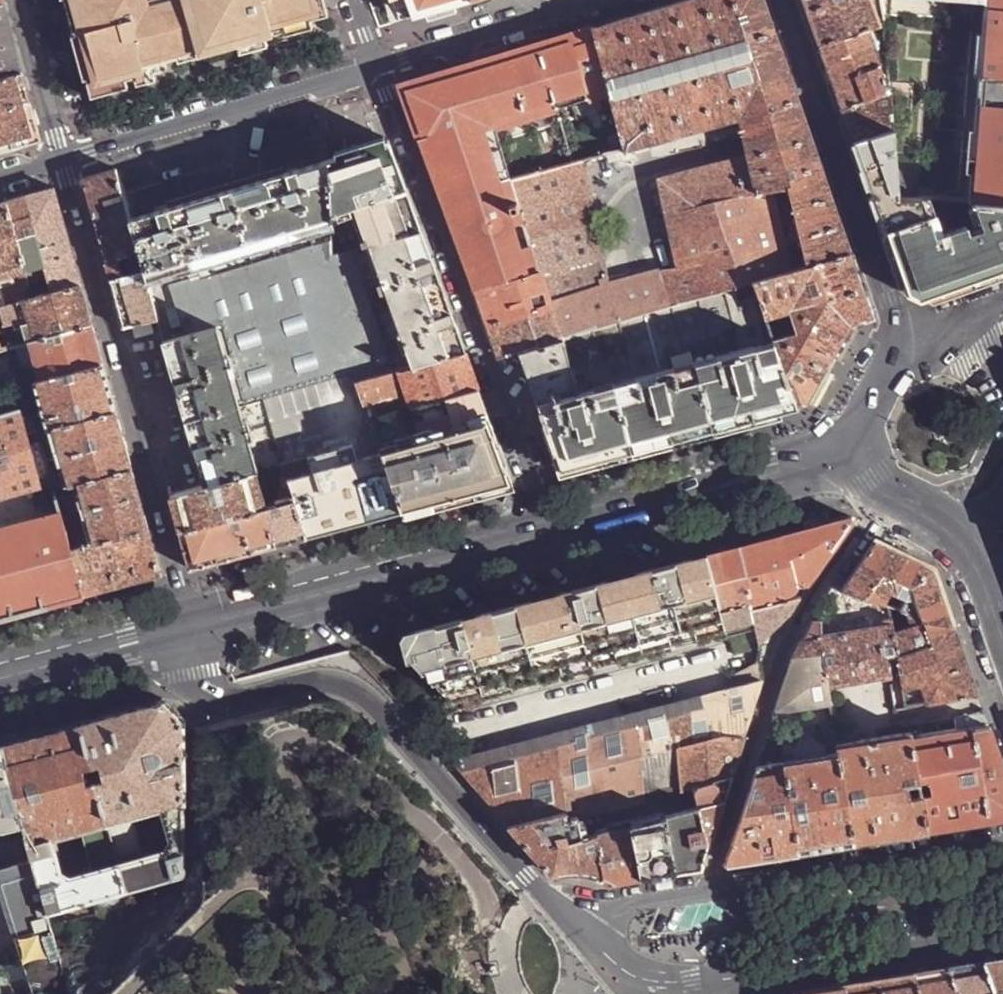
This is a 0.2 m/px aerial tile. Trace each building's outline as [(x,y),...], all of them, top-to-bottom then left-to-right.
[(77,32),(90,76),(94,94),(128,85),(126,77),(137,74),(154,69),(168,66),(166,58),(180,55),(181,58),(200,53),(185,0),(156,0),(152,1),(151,0),(68,0),(77,32)] [(200,53),(239,42),(267,35),(274,32),(273,27),(265,0),(185,0),(200,53)] [(273,27),(285,24),(311,16),(329,11),(326,0),(265,0),(273,27)] [(384,40),(435,24),(479,11),(476,0),(370,0),(384,40)] [(626,149),(720,124),(739,119),(749,155),(724,161),(660,179),(672,229),(678,261),(679,265),(671,268),(660,271),(669,306),(688,301),(735,287),(754,282),(794,270),(790,256),(775,191),(789,188),(804,253),(808,266),(852,254),(826,177),(822,166),(812,137),(806,117),(800,101),(782,49),(765,0),(687,0),(625,18),(593,28),(610,93),(626,149)] [(819,43),(866,27),(878,23),(870,0),(804,0),(807,9),(819,43)] [(883,21),(890,92),(893,129),(899,199),(925,199),(938,200),(938,201),(972,201),(973,203),(1002,204),(1002,0),(880,0),(883,21)] [(7,16),(0,18),(0,78),(23,73),(7,16)] [(311,16),(285,24),(287,31),(313,24),(311,16)] [(832,80),(842,109),(889,92),(866,27),(819,43),(832,80)] [(473,63),(494,127),(610,93),(593,28),(566,36),(473,63)] [(73,34),(85,77),(90,76),(77,32),(73,34)] [(267,35),(239,42),(241,50),(269,42),(267,35)] [(444,72),(400,85),(453,233),(476,225),(518,209),(510,180),(494,127),(473,63),(444,72)] [(154,69),(137,74),(139,82),(156,77),(154,69)] [(23,73),(0,78),(0,151),(15,147),(41,140),(23,73)] [(848,127),(854,142),(893,129),(890,92),(889,92),(842,109),(848,127)] [(872,194),(886,232),(930,216),(925,199),(899,199),(893,129),(854,142),(872,194)] [(336,151),(338,156),(385,141),(383,136),(336,151)] [(332,181),(332,216),(333,255),(349,250),(368,245),(421,229),(389,140),(385,141),(338,156),(330,158),(327,159),(332,181)] [(283,160),(229,177),(248,241),(332,216),(332,181),(325,148),(300,155),(283,160)] [(561,338),(618,321),(610,284),(608,274),(582,160),(510,180),(518,209),(538,273),(558,339),(561,338)] [(83,178),(106,262),(138,252),(126,209),(122,194),(115,169),(100,173),(83,178)] [(157,199),(126,209),(138,252),(145,272),(165,266),(248,241),(229,177),(222,180),(157,199)] [(37,192),(25,196),(45,265),(52,291),(82,283),(54,187),(37,192)] [(16,198),(6,201),(26,270),(45,265),(25,196),(16,198)] [(26,270),(6,201),(0,203),(0,278),(26,270)] [(886,232),(905,287),(927,298),(937,294),(975,280),(1002,270),(1002,204),(973,203),(981,225),(968,230),(966,224),(949,230),(943,212),(931,217),(930,216),(886,232)] [(458,248),(474,292),(538,273),(518,209),(476,225),(480,240),(458,248)] [(395,371),(349,250),(333,255),(332,216),(248,241),(165,266),(169,278),(178,281),(171,284),(189,334),(219,326),(243,319),(261,392),(351,366),(356,382),(395,371)] [(476,225),(453,233),(458,248),(480,240),(476,225)] [(466,353),(421,229),(368,245),(413,367),(466,353)] [(368,245),(349,250),(395,371),(400,370),(413,367),(368,245)] [(138,252),(106,262),(124,327),(158,317),(145,272),(138,252)] [(804,253),(790,256),(794,270),(808,266),(804,253)] [(875,318),(852,254),(808,266),(794,270),(754,282),(758,295),(777,347),(798,406),(808,404),(853,327),(875,318)] [(45,265),(26,270),(34,296),(52,291),(45,265)] [(165,266),(145,272),(158,317),(165,341),(189,334),(171,284),(178,281),(169,278),(165,266)] [(0,278),(0,303),(1,306),(20,301),(34,296),(26,270),(0,278)] [(669,306),(660,271),(610,284),(618,321),(669,306)] [(474,292),(497,357),(520,351),(558,339),(538,273),(474,292)] [(93,324),(82,283),(52,291),(34,296),(20,301),(30,341),(93,324)] [(777,347),(758,295),(739,300),(735,287),(688,301),(669,306),(618,321),(561,338),(581,400),(616,390),(696,369),(777,347)] [(20,301),(1,306),(0,306),(0,351),(16,346),(30,341),(20,301)] [(219,326),(257,470),(270,466),(281,464),(280,462),(264,400),(261,392),(243,319),(219,326)] [(104,362),(93,324),(30,341),(41,379),(104,362)] [(257,470),(219,326),(189,334),(165,341),(203,486),(255,471),(257,470)] [(581,400),(561,338),(558,339),(520,351),(540,410),(581,400)] [(30,341),(16,346),(26,383),(27,383),(35,381),(41,379),(30,341)] [(777,347),(696,369),(712,429),(798,406),(777,347)] [(478,389),(466,353),(413,367),(400,370),(414,408),(478,389)] [(117,409),(104,362),(41,379),(35,381),(48,427),(55,425),(117,409)] [(356,382),(351,366),(261,392),(264,400),(349,374),(357,383),(356,382)] [(712,429),(696,369),(616,390),(632,450),(712,429)] [(375,433),(381,447),(489,418),(478,389),(414,408),(400,370),(395,371),(356,382),(357,383),(375,433)] [(540,410),(560,469),(632,450),(616,390),(581,400),(540,410)] [(22,407),(0,414),(0,496),(42,483),(22,407)] [(133,467),(117,409),(55,425),(60,446),(65,461),(71,482),(79,480),(133,467)] [(512,482),(489,418),(381,447),(382,453),(402,511),(459,496),(512,482)] [(931,427),(936,441),(950,436),(945,422),(931,427)] [(281,464),(286,478),(350,461),(347,447),(342,445),(280,462),(281,464)] [(55,447),(60,462),(65,461),(60,446),(55,447)] [(350,461),(286,478),(293,499),(306,536),(358,522),(402,511),(382,453),(350,461)] [(277,501),(277,503),(293,499),(286,478),(281,464),(270,466),(280,499),(277,501)] [(150,528),(133,467),(79,480),(85,503),(88,515),(93,530),(96,542),(150,528)] [(170,496),(180,531),(265,508),(266,508),(255,471),(203,486),(170,496)] [(306,536),(293,499),(277,503),(277,504),(266,508),(265,508),(276,545),(296,539),(306,536)] [(180,531),(191,569),(199,566),(235,556),(268,547),(276,545),(265,508),(180,531)] [(62,512),(0,528),(0,619),(23,613),(85,597),(72,549),(68,536),(62,512)] [(720,609),(789,592),(793,589),(797,582),(811,579),(854,519),(853,517),(851,517),(706,556),(720,609)] [(163,576),(150,528),(96,542),(72,549),(85,597),(90,595),(125,586),(154,578),(163,576)] [(96,542),(93,530),(68,536),(72,549),(96,542)] [(841,589),(841,590),(868,600),(884,605),(890,594),(904,600),(900,612),(908,615),(925,622),(954,626),(934,567),(877,539),(841,589)] [(404,640),(399,641),(457,705),(727,634),(722,615),(720,609),(706,556),(584,588),(552,596),(425,629),(407,634),(404,640)] [(722,615),(727,634),(755,627),(758,642),(761,640),(792,611),(799,596),(722,615)] [(925,622),(908,615),(910,628),(925,622)] [(821,620),(812,619),(802,639),(821,636),(821,620)] [(860,620),(833,624),(835,634),(862,630),(860,620)] [(927,704),(978,694),(966,659),(954,626),(925,622),(910,628),(893,634),(900,676),(903,691),(922,687),(927,704)] [(821,636),(802,639),(792,660),(823,659),(828,689),(900,676),(893,634),(891,627),(862,630),(835,634),(821,636)] [(823,659),(792,660),(775,714),(776,713),(831,706),(828,689),(823,659)] [(763,680),(759,663),(745,667),(743,664),(735,667),(737,670),(734,671),(738,687),(762,681),(763,680)] [(731,776),(762,681),(738,687),(453,761),(510,826),(565,812),(565,818),(578,815),(693,786),(731,776)] [(79,721),(106,823),(132,816),(164,807),(184,802),(183,729),(183,718),(163,699),(118,710),(79,721)] [(970,716),(956,719),(958,731),(989,726),(984,712),(970,716)] [(429,713),(413,717),(421,726),(430,728),(432,730),(433,730),(429,713)] [(776,713),(775,714),(763,748),(781,746),(776,713)] [(106,823),(79,721),(38,732),(2,742),(12,780),(18,803),(23,822),(24,825),(29,844),(52,838),(84,829),(106,823)] [(912,740),(928,737),(926,725),(910,728),(911,733),(912,740)] [(912,740),(919,780),(929,779),(931,794),(921,795),(927,831),(1002,818),(1002,768),(989,726),(958,731),(928,737),(912,740)] [(911,733),(838,747),(839,756),(854,843),(927,831),(921,795),(921,794),(910,796),(908,783),(919,782),(919,780),(912,740),(911,733)] [(794,753),(795,761),(827,757),(826,748),(815,741),(801,743),(794,753)] [(23,822),(18,803),(9,805),(2,783),(12,780),(2,742),(0,743),(0,828),(23,822)] [(799,852),(854,843),(839,756),(827,757),(795,761),(784,763),(799,852)] [(757,766),(725,862),(725,863),(728,865),(799,852),(784,763),(757,766)] [(693,786),(697,807),(723,800),(731,776),(693,786)] [(9,805),(18,803),(12,780),(2,783),(9,805)] [(697,807),(664,816),(675,872),(701,867),(723,800),(697,807)] [(184,802),(164,807),(173,840),(166,850),(151,855),(140,850),(132,816),(106,823),(124,893),(184,876),(184,830),(184,813),(184,802)] [(184,813),(184,830),(190,830),(198,812),(184,813)] [(584,873),(604,877),(596,833),(583,836),(578,815),(565,818),(565,812),(510,826),(552,875),(573,872),(584,873)] [(630,824),(640,878),(675,872),(664,816),(630,824)] [(106,823),(84,829),(92,862),(87,872),(70,876),(60,870),(52,838),(29,844),(33,860),(47,914),(94,901),(124,893),(106,823)] [(614,882),(640,878),(630,824),(596,833),(604,877),(614,882)] [(32,993),(57,993),(66,981),(51,928),(47,914),(33,860),(0,870),(0,889),(22,961),(32,993)] [(97,916),(128,908),(124,893),(94,901),(97,916)] [(984,961),(995,993),(1002,993),(1002,958),(984,961)] [(22,961),(5,965),(0,967),(0,993),(32,993),(22,961)] [(949,967),(958,993),(995,993),(984,961),(968,964),(949,967)] [(913,973),(921,993),(958,993),(949,967),(913,973)] [(844,984),(847,993),(921,993),(913,973),(844,984)] [(793,993),(794,993),(847,993),(844,984),(793,993)]
